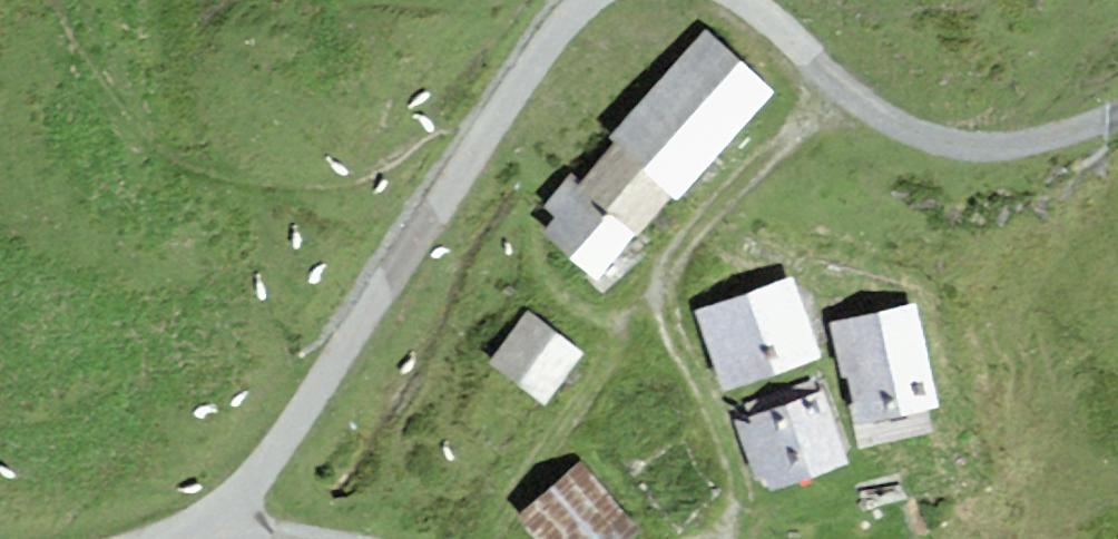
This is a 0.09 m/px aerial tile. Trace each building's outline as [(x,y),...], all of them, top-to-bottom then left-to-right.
[(707,32),(614,136),(618,140),(673,188),(678,193),(771,89),(707,32)] [(636,229),(673,188),(618,140),(581,181),(636,229)] [(595,275),(636,229),(581,181),(574,174),(548,203),(559,214),(545,230),(595,275)] [(791,280),(701,311),(727,384),(816,352),(791,280)] [(841,322),(864,416),(934,400),(912,306),(841,322)] [(529,311),(493,358),(548,399),(583,353),(529,311)] [(822,393),(752,418),(775,481),(845,456),(822,393)] [(527,513),(549,538),(619,538),(633,527),(581,467),(527,513)]
